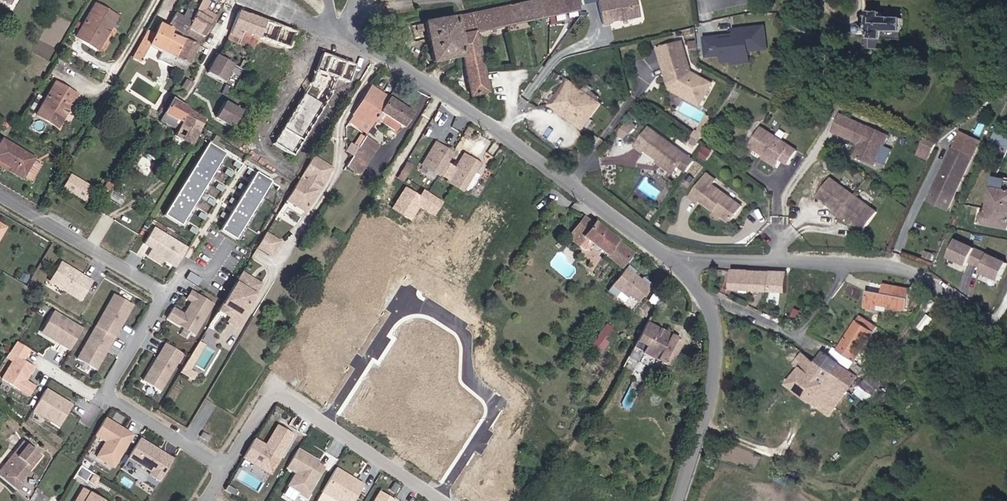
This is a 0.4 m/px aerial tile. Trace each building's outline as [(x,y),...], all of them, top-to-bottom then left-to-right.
[(206,0),(203,0),(198,7),(204,10),(210,3),(206,0)] [(475,34),(579,12),(576,0),(539,0),(424,24),(433,63),(462,57),(463,65),(470,97),(488,94),(481,61),(475,34)] [(636,0),(607,0),(597,2),(601,17),(602,25),(611,23),(611,21),(618,19),(618,17),(622,17),(622,20),(639,17),(636,0)] [(111,26),(117,17),(95,4),(76,37),(97,50),(107,34),(104,33),(109,25),(111,26)] [(204,10),(198,7),(195,12),(212,22),(215,17),(204,10)] [(187,29),(195,14),(187,10),(183,18),(175,13),(166,28),(172,31),(170,35),(182,40),(196,46),(202,37),(187,29)] [(203,37),(212,22),(195,12),(195,14),(187,29),(202,37),(203,37)] [(259,38),(265,22),(247,15),(247,16),(237,13),(229,34),(256,44),(257,42),(259,38)] [(903,32),(904,19),(882,19),(882,14),(870,13),(869,30),(869,29),(868,28),(867,28),(866,27),(865,27),(864,27),(863,28),(862,28),(862,29),(861,30),(861,31),(861,32),(862,33),(862,34),(863,35),(864,35),(865,36),(866,36),(865,45),(869,45),(869,48),(871,49),(871,50),(883,50),(883,40),(884,32),(903,32)] [(289,49),(295,33),(265,22),(259,38),(289,49)] [(174,58),(182,40),(170,35),(172,31),(166,28),(159,25),(154,35),(147,32),(132,59),(139,63),(149,46),(161,52),(157,60),(183,73),(187,65),(174,58)] [(768,50),(765,27),(735,31),(735,36),(736,39),(721,41),(721,38),(705,39),(707,58),(723,56),(724,63),(734,62),(733,57),(750,55),(749,52),(768,50)] [(902,40),(903,32),(884,32),(883,40),(902,40)] [(256,44),(229,34),(227,39),(253,50),(256,44)] [(289,49),(259,38),(257,42),(287,53),(289,49)] [(187,65),(196,46),(182,40),(174,58),(187,65)] [(700,106),(712,84),(691,72),(682,43),(659,50),(661,58),(674,54),(676,61),(663,65),(668,84),(671,83),(672,86),(670,89),(700,106)] [(699,54),(697,43),(689,44),(691,55),(699,54)] [(292,157),(330,96),(336,78),(348,83),(354,66),(321,54),(312,80),(272,144),(292,157)] [(676,61),(674,54),(661,58),(663,65),(676,61)] [(751,62),(750,55),(733,57),(734,62),(734,65),(751,62)] [(222,82),(232,64),(217,56),(207,73),(222,82)] [(243,70),(246,64),(240,61),(237,67),(243,70)] [(187,91),(192,84),(186,80),(181,88),(187,91)] [(601,104),(568,80),(550,105),(582,129),(601,104)] [(67,111),(77,95),(55,83),(36,115),(57,127),(63,119),(61,117),(65,110),(67,111)] [(376,118),(388,99),(370,87),(348,121),(366,133),(376,118)] [(403,128),(412,115),(388,99),(376,118),(395,130),(398,125),(403,128)] [(177,129),(187,109),(172,100),(161,121),(177,129)] [(232,128),(241,112),(224,102),(215,118),(232,128)] [(153,120),(157,113),(150,109),(146,115),(153,120)] [(181,139),(188,126),(198,131),(203,120),(187,109),(177,129),(174,135),(181,139)] [(874,167),(889,135),(869,126),(863,137),(860,136),(865,127),(841,116),(834,132),(853,141),(854,139),(861,142),(854,157),(874,167)] [(629,121),(627,124),(634,129),(636,127),(629,121)] [(627,124),(619,135),(626,141),(634,129),(627,124)] [(788,165),(797,151),(761,127),(749,146),(764,155),(765,153),(779,162),(781,160),(788,165)] [(649,128),(635,147),(644,154),(645,151),(657,160),(659,158),(676,170),(678,168),(686,173),(695,161),(649,128)] [(700,140),(704,135),(699,132),(697,130),(693,135),(700,140)] [(996,131),(994,133),(1006,140),(1006,137),(996,131)] [(963,153),(970,137),(961,133),(954,149),(963,153)] [(991,140),(1006,148),(1006,140),(994,133),(991,140)] [(357,148),(364,137),(360,134),(353,145),(357,148)] [(697,146),(700,140),(693,135),(689,141),(697,146)] [(358,174),(377,145),(364,137),(357,148),(353,155),(346,166),(358,174)] [(955,196),(980,141),(970,137),(963,153),(954,149),(952,148),(934,187),(935,187),(954,196),(955,196)] [(932,154),(937,144),(925,138),(921,148),(932,154)] [(34,158),(2,139),(0,143),(0,162),(11,168),(9,171),(22,179),(34,158)] [(353,145),(346,141),(341,148),(353,155),(357,148),(353,145)] [(230,154),(211,142),(166,213),(185,225),(230,154)] [(452,153),(435,143),(422,165),(439,175),(439,174),(448,179),(447,182),(462,191),(463,190),(468,194),(479,176),(474,172),(479,164),(463,154),(454,169),(445,163),(452,153)] [(779,162),(765,153),(764,155),(762,158),(776,167),(779,162)] [(298,178),(281,205),(301,217),(317,190),(313,187),(316,181),(321,183),(330,168),(311,156),(302,171),(306,174),(302,181),(298,178)] [(26,176),(35,182),(46,164),(37,158),(26,176)] [(676,170),(659,158),(657,160),(656,162),(673,175),(676,170)] [(149,176),(157,163),(150,159),(142,173),(149,176)] [(0,162),(0,166),(9,172),(9,171),(11,168),(0,162)] [(274,183),(256,173),(223,229),(241,239),(274,183)] [(731,223),(743,207),(713,185),(717,181),(707,173),(692,194),(702,201),(716,212),(723,217),(731,223)] [(85,201),(93,188),(71,175),(63,188),(85,201)] [(864,232),(878,212),(831,178),(817,197),(834,210),(832,212),(845,222),(847,219),(864,232)] [(995,179),(989,212),(985,211),(982,223),(1006,228),(1006,181),(995,179)] [(109,191),(113,184),(107,181),(103,187),(109,191)] [(929,201),(948,210),(954,196),(935,187),(929,201)] [(389,208),(400,215),(409,202),(415,206),(419,200),(403,189),(389,208)] [(702,201),(692,194),(689,198),(699,205),(702,201)] [(71,206),(75,200),(70,197),(66,203),(71,206)] [(723,217),(716,212),(713,215),(721,220),(723,217)] [(584,218),(571,234),(582,243),(579,246),(579,247),(585,251),(587,251),(592,245),(621,267),(632,253),(593,222),(592,224),(584,218)] [(187,249),(161,233),(150,252),(175,267),(187,249)] [(278,241),(264,233),(256,246),(270,255),(278,241)] [(582,243),(571,234),(569,238),(579,246),(582,243)] [(888,250),(891,242),(885,239),(881,247),(888,250)] [(956,241),(949,259),(968,267),(970,263),(983,269),(981,273),(1001,281),(1006,267),(1006,263),(956,241)] [(95,280),(62,262),(50,284),(83,302),(95,280)] [(635,272),(628,266),(607,291),(615,297),(620,292),(628,298),(630,295),(638,302),(651,285),(642,278),(640,281),(633,276),(635,272)] [(770,292),(771,272),(733,271),(732,290),(770,292)] [(251,282),(258,286),(260,284),(240,272),(239,274),(247,279),(246,281),(250,284),(251,282)] [(787,293),(788,273),(771,272),(770,292),(787,293)] [(247,279),(239,274),(215,314),(227,322),(236,308),(243,312),(258,286),(251,282),(250,284),(246,281),(247,279)] [(906,310),(910,290),(884,285),(883,294),(869,291),(868,292),(865,308),(876,310),(877,305),(906,310)] [(194,335),(212,305),(191,292),(187,299),(192,302),(184,315),(173,308),(166,318),(194,335)] [(133,306),(114,295),(95,327),(114,338),(133,306)] [(916,307),(921,298),(917,296),(912,305),(916,307)] [(927,313),(935,302),(928,297),(920,307),(927,313)] [(227,322),(234,326),(243,312),(236,308),(227,322)] [(84,328),(54,310),(40,334),(70,352),(84,328)] [(856,362),(878,327),(861,316),(838,351),(856,362)] [(668,365),(681,342),(645,323),(632,347),(668,365)] [(605,335),(610,328),(606,325),(601,332),(605,335)] [(95,370),(114,338),(95,327),(76,360),(95,370)] [(12,362),(1,379),(31,398),(38,386),(28,379),(35,367),(25,360),(32,349),(18,341),(7,359),(12,362)] [(183,367),(188,370),(203,346),(198,343),(183,367)] [(7,353),(11,347),(6,344),(2,350),(7,353)] [(159,392),(182,354),(165,344),(142,381),(159,392)] [(832,372),(839,363),(824,352),(817,361),(832,372)] [(828,417),(857,376),(847,369),(840,378),(832,372),(817,361),(815,363),(803,354),(794,365),(800,370),(788,386),(828,417)] [(839,363),(832,372),(840,378),(847,369),(839,363)] [(183,367),(180,372),(193,380),(196,375),(188,370),(183,367)] [(900,385),(905,380),(899,374),(892,379),(900,385)] [(865,402),(881,384),(870,375),(854,393),(865,402)] [(74,405),(48,388),(33,410),(60,427),(74,405)] [(112,468),(132,436),(104,419),(94,436),(105,442),(95,457),(112,468)] [(274,466),(293,435),(277,425),(265,446),(253,439),(242,458),(263,470),(268,462),(274,466)] [(209,436),(201,431),(198,436),(206,441),(209,436)] [(176,458),(143,439),(131,459),(151,471),(149,474),(162,481),(176,458)] [(42,456),(24,441),(0,470),(0,478),(17,491),(23,484),(20,482),(42,456)] [(323,469),(317,465),(318,462),(297,449),(286,468),(295,474),(291,480),(294,482),(289,489),(305,499),(323,469)] [(717,469),(721,453),(717,452),(712,468),(717,469)] [(269,474),(274,466),(268,462),(263,470),(269,474)] [(363,485),(335,469),(321,492),(336,500),(353,500),(363,485)] [(96,485),(100,479),(93,475),(89,481),(96,485)] [(236,491),(227,485),(224,489),(234,495),(236,491)] [(82,490),(75,500),(101,500),(82,490)] [(379,492),(373,500),(395,500),(379,492)]
